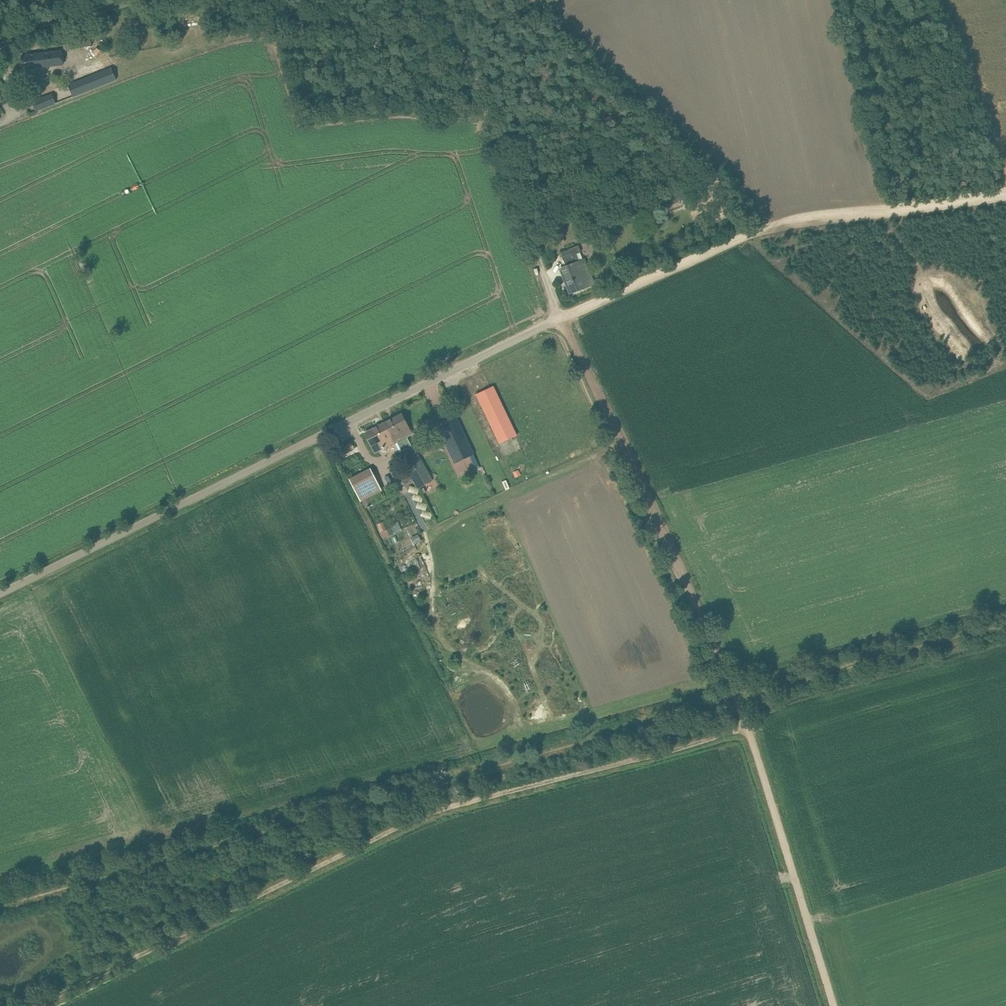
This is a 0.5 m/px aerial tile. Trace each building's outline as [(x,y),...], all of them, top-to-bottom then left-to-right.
[(23,69),(63,64),(62,51),(21,56),(23,69)] [(112,67),(68,84),(73,97),(116,80),(112,67)] [(52,93),(32,102),(36,111),(37,111),(53,105),(56,103),(52,93)] [(696,195),(693,186),(683,190),(683,191),(674,195),(674,193),(665,197),(668,206),(677,202),(677,201),(686,198),(696,195)] [(592,220),(587,206),(577,209),(582,223),(592,220)] [(561,268),(570,293),(594,284),(584,260),(580,261),(577,253),(581,251),(578,245),(560,252),(566,266),(561,268)] [(477,394),(500,443),(516,435),(493,386),(477,394)] [(402,413),(384,422),(395,442),(394,443),(400,454),(408,449),(403,438),(412,433),(402,413)] [(455,463),(474,454),(455,415),(436,424),(455,463)] [(394,443),(395,442),(384,422),(365,433),(375,453),(394,443)] [(341,455),(355,448),(352,441),(337,448),(341,455)] [(413,447),(408,449),(400,454),(399,454),(419,489),(432,481),(413,447)] [(370,496),(381,491),(370,468),(350,479),(361,501),(362,500),(366,508),(373,504),(370,496)] [(405,487),(413,483),(411,478),(410,476),(402,480),(405,487)] [(383,522),(377,524),(381,532),(386,529),(383,522)] [(393,533),(401,529),(398,522),(390,526),(393,533)] [(417,534),(411,537),(415,544),(421,541),(417,534)]
